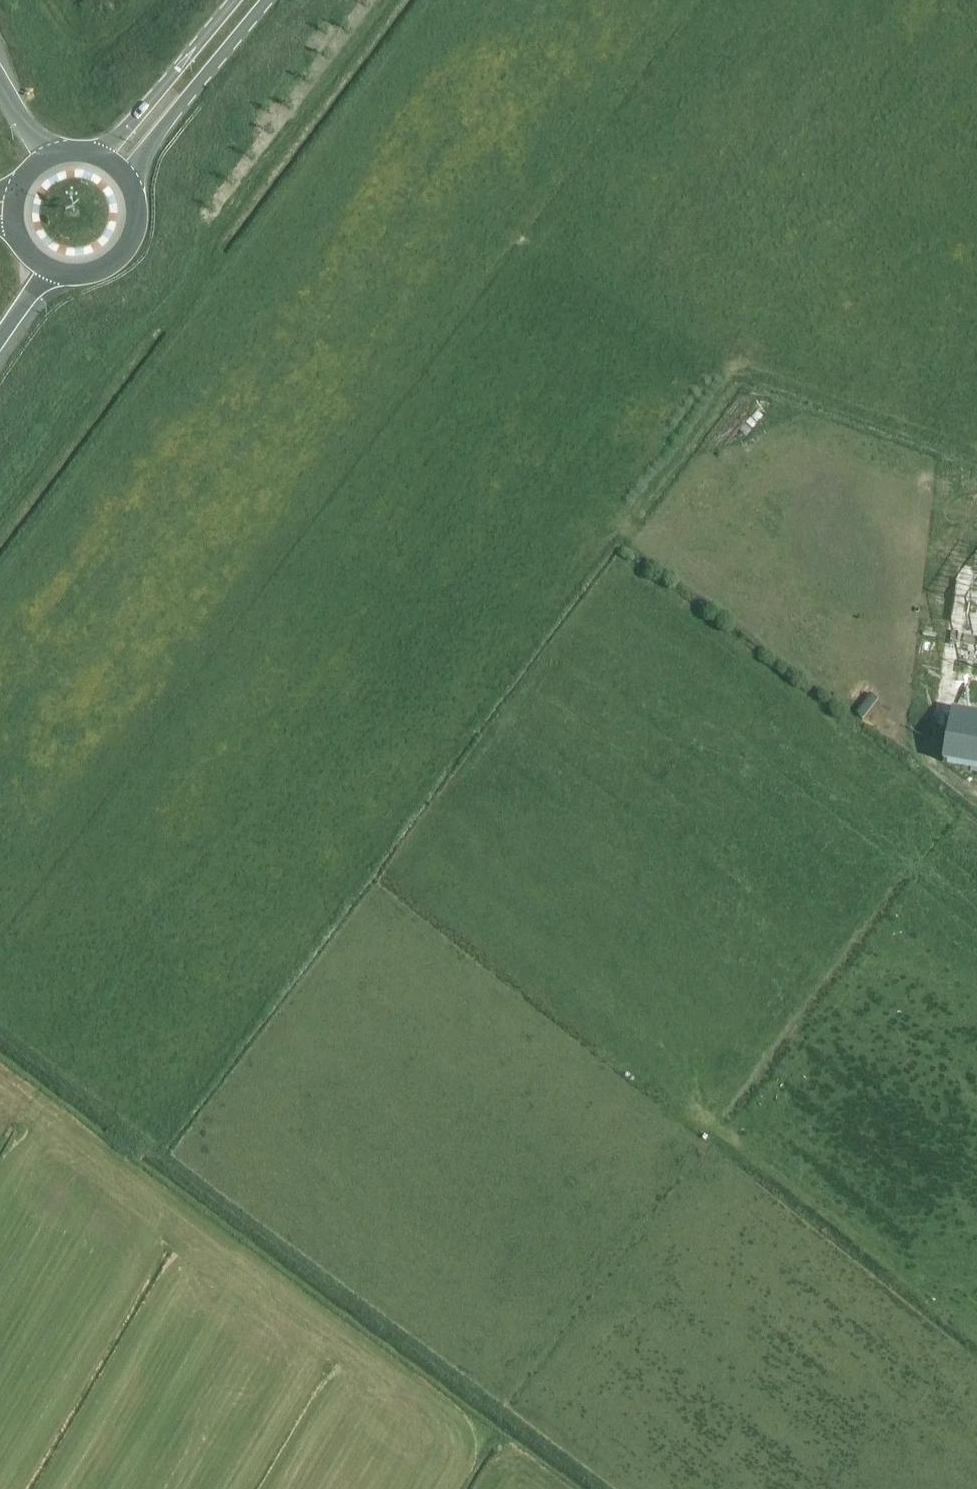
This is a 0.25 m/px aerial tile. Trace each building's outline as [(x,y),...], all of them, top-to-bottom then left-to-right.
[(960,666),(976,669),(976,566),(960,666)] [(943,763),(976,769),(976,715),(952,711),(947,744),(943,763)]
